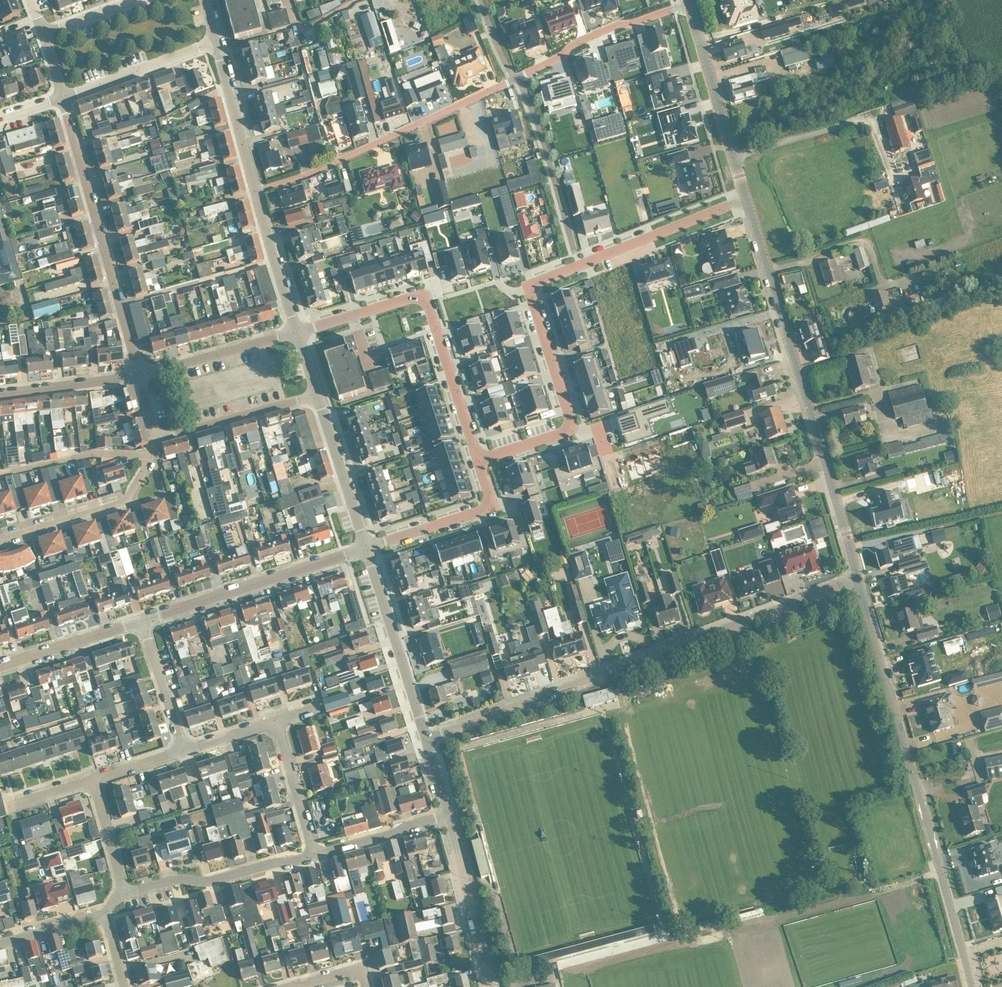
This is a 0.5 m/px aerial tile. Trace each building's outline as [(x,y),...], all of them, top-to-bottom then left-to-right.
[(15,5),(13,0),(0,0),(0,11),(15,5)] [(59,11),(71,7),(68,0),(55,0),(59,11)] [(229,0),(225,1),(227,10),(232,9),(233,15),(229,16),(231,25),(236,24),(237,30),(233,31),(235,40),(263,33),(261,25),(256,27),(249,0),(229,0)] [(331,3),(334,9),(339,6),(342,5),(340,0),(331,3)] [(534,0),(527,0),(522,2),(525,9),(536,5),(534,0)] [(596,8),(603,6),(605,13),(616,10),(614,0),(584,0),(587,11),(596,8)] [(724,7),(726,15),(730,26),(737,23),(737,25),(758,19),(755,8),(753,8),(750,0),(722,0),(724,7)] [(838,5),(840,10),(864,3),(864,0),(855,0),(838,5)] [(0,11),(0,17),(2,22),(19,15),(15,5),(0,11)] [(545,17),(548,27),(552,36),(578,27),(571,7),(545,17)] [(268,14),(273,30),(291,25),(286,10),(268,14)] [(373,14),(361,17),(369,41),(380,37),(373,14)] [(470,18),(476,33),(486,29),(480,14),(470,18)] [(816,14),(790,17),(792,26),(818,23),(816,14)] [(343,16),(335,18),(338,26),(345,24),(343,16)] [(507,31),(511,41),(514,50),(526,46),(527,51),(541,46),(539,41),(540,40),(533,21),(520,26),(518,20),(505,25),(507,31)] [(392,21),(381,24),(390,53),(401,49),(392,21)] [(786,22),(761,29),(764,39),(771,37),(771,38),(790,33),(788,29),(786,22)] [(650,45),(641,48),(648,75),(671,68),(666,51),(668,50),(662,29),(647,33),(647,34),(650,45)] [(437,36),(441,45),(452,40),(448,31),(437,36)] [(0,40),(0,42),(1,46),(4,47),(6,51),(4,52),(5,56),(7,58),(9,59),(11,59),(14,66),(14,67),(23,64),(32,61),(31,56),(32,55),(32,53),(31,51),(29,51),(27,46),(23,48),(21,41),(22,41),(19,32),(10,35),(3,37),(4,38),(0,40)] [(742,40),(722,47),(726,61),(747,54),(742,40)] [(615,60),(609,62),(615,84),(624,81),(622,73),(629,71),(627,65),(640,61),(634,41),(625,44),(626,46),(620,48),(619,45),(612,47),(615,60)] [(243,50),(242,50),(243,54),(242,55),(243,60),(245,60),(245,61),(246,60),(246,61),(261,57),(268,55),(265,43),(258,45),(243,49),(243,50)] [(785,50),(781,51),(786,67),(788,66),(790,71),(797,69),(796,64),(809,60),(804,44),(785,50)] [(444,46),(435,50),(439,61),(449,57),(444,46)] [(457,85),(460,88),(464,88),(467,85),(467,81),(466,79),(487,71),(482,58),(483,58),(479,49),(469,52),(472,58),(451,66),(450,70),(455,83),(456,83),(457,85)] [(815,60),(818,70),(836,65),(833,55),(815,60)] [(249,73),(264,69),(261,57),(246,61),(247,66),(246,67),(247,72),(248,72),(249,73)] [(382,122),(369,76),(370,76),(365,60),(358,62),(362,78),(375,123),(382,122)] [(608,83),(603,65),(602,61),(593,64),(591,60),(577,64),(583,85),(593,82),(595,90),(609,87),(608,83)] [(356,62),(347,65),(349,72),(348,73),(350,81),(354,96),(356,101),(358,100),(366,98),(357,70),(358,69),(356,62)] [(344,66),(334,69),(336,78),(346,75),(344,66)] [(756,74),(729,81),(735,103),(756,97),(753,83),(759,82),(769,79),(766,66),(764,67),(755,69),(756,74)] [(10,73),(9,73),(11,79),(16,77),(19,85),(22,93),(44,86),(40,71),(28,75),(29,75),(27,76),(24,67),(9,72),(10,73)] [(249,74),(248,74),(249,79),(250,79),(252,85),(268,81),(275,79),(272,67),(264,69),(249,73),(249,74)] [(152,77),(156,86),(156,88),(175,81),(171,70),(152,77)] [(328,70),(320,72),(323,82),(331,80),(328,70)] [(189,93),(202,88),(197,72),(183,77),(189,93)] [(0,76),(0,93),(3,92),(5,98),(18,94),(13,80),(12,81),(11,79),(9,73),(0,76)] [(670,74),(647,81),(652,98),(653,102),(665,99),(667,105),(666,105),(667,106),(687,100),(681,80),(673,83),(670,74)] [(577,107),(570,82),(568,83),(566,76),(555,79),(555,81),(542,84),(545,94),(543,94),(546,107),(565,103),(566,109),(570,108),(571,109),(577,107)] [(141,101),(141,100),(143,106),(149,104),(145,92),(151,90),(146,78),(134,83),(141,101)] [(390,100),(380,103),(385,120),(404,115),(398,96),(397,96),(392,78),(384,80),(390,100)] [(320,92),(321,97),(322,99),(337,94),(334,80),(318,84),(320,92)] [(423,101),(431,98),(434,103),(437,102),(446,98),(445,94),(446,94),(445,92),(444,92),(439,80),(418,89),(423,101)] [(624,81),(615,84),(617,92),(627,90),(625,81),(624,81)] [(141,101),(134,83),(122,87),(127,99),(134,96),(136,102),(141,101)] [(122,87),(111,91),(115,103),(127,99),(122,87)] [(411,89),(406,91),(405,88),(401,89),(404,95),(408,107),(419,103),(414,90),(412,91),(411,89)] [(163,104),(163,106),(165,111),(173,107),(167,89),(158,92),(163,104)] [(104,107),(115,103),(111,91),(99,96),(104,107)] [(258,109),(259,110),(274,106),(271,94),(256,98),(257,104),(256,104),(257,109),(258,109)] [(99,96),(88,100),(92,112),(94,117),(100,115),(98,110),(104,107),(99,96)] [(204,96),(187,106),(190,111),(207,101),(204,96)] [(324,114),(319,115),(325,134),(330,133),(336,149),(340,147),(340,148),(342,148),(342,146),(348,145),(341,119),(345,118),(340,99),(339,97),(338,96),(335,96),(332,96),(329,99),(329,102),(326,107),(322,108),(324,114)] [(585,96),(580,97),(586,121),(592,120),(590,112),(592,112),(590,103),(588,103),(585,96)] [(909,114),(916,133),(923,131),(919,118),(918,119),(911,97),(892,104),(896,118),(909,114)] [(92,112),(88,100),(76,104),(80,116),(92,112)] [(197,111),(199,118),(223,112),(220,100),(208,103),(209,109),(203,110),(197,111)] [(636,100),(623,104),(628,120),(641,116),(636,100)] [(149,122),(160,119),(159,119),(166,117),(162,106),(163,106),(163,104),(154,107),(156,114),(146,116),(149,122)] [(359,104),(345,108),(352,129),(355,139),(369,134),(366,125),(359,104)] [(116,108),(118,116),(125,113),(123,106),(116,108)] [(260,116),(262,122),(277,117),(274,106),(259,110),(259,111),(258,111),(259,117),(260,116)] [(679,110),(659,115),(664,135),(674,132),(678,145),(697,140),(694,129),(690,130),(688,124),(690,123),(688,115),(681,117),(679,110)] [(137,125),(149,122),(146,116),(143,117),(142,112),(133,114),(133,116),(137,125)] [(226,124),(223,112),(199,118),(196,118),(198,126),(213,122),(214,128),(226,124)] [(503,119),(492,122),(500,151),(510,149),(510,148),(512,148),(512,147),(509,136),(514,135),(514,136),(517,135),(516,134),(522,132),(523,132),(517,113),(511,115),(511,114),(509,114),(509,115),(503,117),(503,119)] [(629,133),(623,114),(611,117),(614,126),(597,130),(600,141),(629,133)] [(129,121),(122,123),(124,129),(137,125),(133,116),(128,117),(129,121)] [(281,129),(277,117),(262,122),(261,123),(262,123),(260,124),(262,129),(263,129),(264,133),(265,133),(265,134),(281,129)] [(14,147),(62,133),(58,121),(46,124),(48,130),(35,134),(34,128),(6,135),(6,137),(10,147),(14,146),(14,147)] [(97,124),(98,129),(100,135),(113,132),(113,131),(109,121),(97,124)] [(888,129),(895,153),(900,151),(901,152),(903,152),(902,150),(910,148),(903,124),(888,129)] [(319,128),(288,135),(291,149),(308,144),(314,165),(327,159),(323,141),(319,128)] [(100,135),(98,129),(82,134),(84,140),(100,135)] [(178,134),(180,141),(195,137),(193,130),(178,134)] [(886,131),(879,134),(889,160),(896,157),(886,131)] [(203,141),(211,140),(210,132),(202,134),(203,141)] [(65,145),(62,133),(14,147),(16,152),(51,143),(53,149),(65,145)] [(443,154),(438,155),(441,165),(442,170),(448,169),(444,154),(468,147),(465,133),(439,141),(443,154)] [(217,137),(217,139),(205,142),(208,153),(232,146),(229,134),(217,137)] [(2,138),(0,139),(0,156),(6,175),(16,172),(12,156),(10,147),(6,137),(2,138)] [(96,156),(109,153),(108,152),(114,150),(114,151),(120,149),(130,146),(142,143),(140,138),(131,140),(131,139),(118,143),(116,137),(93,144),(96,156)] [(197,145),(195,137),(180,141),(163,147),(164,150),(173,147),(175,152),(197,145)] [(534,139),(527,143),(531,149),(538,145),(534,139)] [(158,140),(149,143),(152,151),(160,149),(158,140)] [(269,142),(259,144),(267,172),(283,167),(279,151),(271,154),(269,148),(270,148),(269,142)] [(478,155),(491,152),(489,142),(476,145),(478,155)] [(425,168),(423,162),(431,160),(426,144),(413,148),(412,147),(406,148),(412,172),(425,168)] [(208,153),(210,158),(221,155),(223,162),(236,159),(232,146),(208,153)] [(471,158),(478,157),(475,147),(469,149),(471,158)] [(120,149),(114,151),(114,150),(108,152),(109,153),(96,156),(100,168),(112,165),(111,163),(123,159),(120,149)] [(929,150),(914,155),(918,168),(933,163),(929,150)] [(710,188),(703,162),(690,166),(688,161),(689,160),(687,152),(669,157),(671,165),(682,162),(684,167),(683,168),(690,193),(710,188)] [(172,153),(166,155),(168,164),(174,162),(175,162),(172,153)] [(30,168),(46,165),(44,155),(28,158),(30,168)] [(55,158),(59,171),(71,168),(68,155),(55,158)] [(154,166),(156,174),(169,170),(167,164),(165,155),(159,157),(161,164),(154,166)] [(530,176),(507,182),(509,191),(540,182),(541,182),(540,179),(535,161),(526,163),(530,176)] [(213,162),(199,166),(200,173),(215,169),(213,162)] [(933,163),(918,168),(920,174),(920,175),(929,172),(933,183),(939,181),(933,163)] [(361,173),(364,183),(367,194),(390,188),(391,192),(404,189),(397,165),(388,168),(388,170),(380,172),(381,173),(373,175),(372,170),(361,173)] [(74,180),(71,168),(59,171),(62,183),(74,180)] [(227,178),(216,181),(217,187),(223,185),(229,184),(241,181),(238,168),(228,171),(226,172),(227,178)] [(215,170),(193,176),(194,182),(217,176),(215,170)] [(884,180),(881,171),(874,173),(875,175),(869,176),(872,184),(884,180)] [(47,174),(41,175),(43,181),(55,178),(53,172),(47,174)] [(114,173),(112,173),(102,176),(105,188),(132,181),(133,181),(131,174),(115,178),(114,173)] [(921,177),(903,183),(905,190),(907,189),(912,203),(910,203),(910,204),(913,203),(924,199),(925,199),(921,187),(930,184),(927,175),(921,177)] [(353,189),(359,188),(357,176),(351,177),(353,189)] [(353,191),(349,179),(343,181),(347,193),(353,191)] [(121,197),(119,191),(133,187),(132,181),(105,188),(109,200),(121,197)] [(241,181),(229,184),(231,190),(232,196),(235,195),(245,193),(241,181)] [(327,186),(331,197),(342,193),(339,182),(327,186)] [(440,208),(451,205),(444,182),(433,185),(440,208)] [(42,184),(23,190),(24,196),(44,191),(42,184)] [(154,192),(152,185),(132,190),(134,198),(154,192)] [(940,185),(936,186),(941,203),(945,201),(940,185)] [(283,208),(293,205),(313,199),(310,189),(304,191),(302,186),(279,193),(283,208)] [(507,187),(498,189),(500,196),(509,228),(518,226),(507,187)] [(172,188),(166,190),(168,195),(171,197),(169,200),(170,204),(177,202),(175,196),(174,196),(172,188)] [(578,188),(567,191),(574,217),(581,215),(585,214),(585,212),(578,188)] [(81,202),(77,189),(67,192),(65,193),(66,198),(55,201),(57,209),(81,202)] [(55,190),(42,194),(43,200),(57,196),(55,190)] [(524,192),(514,195),(517,209),(527,207),(524,192)] [(482,204),(479,196),(450,204),(453,212),(482,204)] [(321,206),(314,208),(316,217),(324,215),(323,211),(342,206),(344,216),(351,214),(347,197),(321,204),(321,206)] [(925,199),(924,199),(927,207),(933,205),(931,199),(928,198),(925,199)] [(48,229),(61,225),(58,214),(70,211),(71,217),(84,214),(81,202),(57,209),(41,213),(43,221),(45,221),(48,229)] [(236,211),(218,216),(220,222),(227,221),(233,220),(238,218),(251,215),(247,202),(238,205),(235,206),(236,211)] [(923,202),(916,204),(919,210),(925,208),(923,202)] [(198,212),(200,216),(227,209),(226,203),(203,209),(204,210),(198,212)] [(664,203),(656,205),(659,215),(666,213),(664,203)] [(13,282),(20,280),(21,280),(19,272),(16,259),(12,245),(10,240),(0,204),(0,268),(0,285),(13,282)] [(147,204),(136,207),(138,213),(149,210),(147,204)] [(114,220),(126,217),(123,205),(111,208),(114,220)] [(314,219),(310,207),(285,214),(288,226),(314,219)] [(148,210),(144,211),(144,212),(138,213),(132,215),(126,217),(114,220),(118,233),(130,229),(128,223),(141,219),(142,221),(138,223),(140,231),(149,228),(165,224),(172,221),(171,218),(161,221),(159,217),(157,217),(150,219),(148,210)] [(374,212),(373,215),(374,218),(377,220),(380,219),(381,216),(380,213),(378,211),(374,212)] [(415,211),(410,217),(416,222),(421,216),(415,211)] [(443,211),(423,217),(426,225),(426,226),(446,221),(443,211)] [(585,214),(581,215),(586,236),(596,233),(596,234),(603,232),(602,231),(611,229),(607,211),(586,217),(585,214)] [(526,213),(518,215),(519,221),(525,241),(541,236),(537,224),(529,226),(526,213)] [(397,227),(410,223),(407,214),(394,219),(397,227)] [(251,215),(238,218),(239,224),(241,230),(244,230),(254,227),(251,215)] [(548,215),(540,217),(543,226),(551,224),(548,215)] [(345,216),(336,219),(338,225),(347,223),(345,216)] [(68,242),(90,236),(86,223),(66,229),(69,241),(68,242)] [(151,235),(167,231),(165,224),(149,228),(151,235)] [(311,233),(317,231),(317,230),(315,225),(303,228),(305,234),(291,238),(291,239),(292,244),(291,244),(293,249),(294,249),(295,249),(295,250),(311,245),(315,244),(311,233)] [(52,228),(38,232),(40,240),(54,236),(52,228)] [(467,255),(470,264),(471,263),(474,272),(480,271),(480,272),(486,270),(486,269),(490,268),(489,260),(486,250),(493,248),(488,229),(477,232),(479,240),(466,243),(469,254),(467,255)] [(248,231),(235,236),(237,242),(250,237),(248,231)] [(704,237),(704,238),(704,239),(703,242),(704,247),(707,248),(714,274),(735,268),(731,255),(735,254),(731,239),(727,240),(724,231),(704,237)] [(31,234),(22,236),(23,242),(32,240),(31,234)] [(513,235),(495,240),(502,265),(520,260),(513,235)] [(93,248),(90,236),(68,242),(70,248),(71,252),(73,251),(81,249),(81,251),(93,248)] [(131,237),(120,240),(123,253),(147,246),(147,245),(145,239),(133,243),(131,237)] [(228,257),(228,258),(260,250),(256,237),(244,240),(245,246),(232,249),(234,255),(228,257)] [(933,237),(926,239),(926,240),(928,247),(935,244),(933,237)] [(200,256),(200,254),(230,246),(228,239),(204,246),(202,246),(202,247),(198,248),(198,250),(192,251),(194,258),(200,256)] [(144,253),(169,247),(167,240),(147,245),(147,246),(123,253),(126,265),(138,262),(136,255),(144,253)] [(60,242),(48,245),(49,251),(61,247),(60,242)] [(422,249),(411,252),(413,257),(418,275),(419,275),(428,272),(429,272),(427,264),(433,262),(427,242),(420,243),(422,249)] [(311,245),(295,250),(295,251),(294,251),(296,256),(297,256),(299,262),(313,258),(315,263),(326,260),(324,253),(314,256),(311,245)] [(683,254),(681,245),(671,247),(674,257),(683,254)] [(854,253),(860,270),(869,267),(863,248),(854,251),(853,246),(832,253),(834,259),(854,253)] [(249,258),(250,265),(263,261),(260,250),(228,258),(230,263),(249,258)] [(73,251),(71,252),(48,258),(50,265),(55,264),(74,258),(73,251)] [(184,261),(194,258),(192,251),(182,254),(184,261)] [(448,251),(433,255),(437,269),(447,266),(451,282),(458,280),(458,281),(466,278),(465,278),(466,277),(460,255),(450,258),(448,251)] [(149,262),(151,261),(164,258),(163,252),(147,256),(149,262)] [(411,252),(401,256),(402,260),(408,279),(418,275),(413,257),(411,252)] [(55,264),(57,270),(79,264),(78,258),(74,258),(55,264)] [(72,278),(99,270),(96,258),(84,261),(86,267),(70,272),(72,278)] [(151,261),(153,270),(166,267),(164,258),(151,261)] [(391,259),(380,262),(382,266),(387,284),(398,281),(392,263),(391,259)] [(402,260),(392,263),(398,281),(408,278),(408,279),(402,260)] [(212,261),(196,265),(200,279),(213,276),(211,269),(214,268),(212,261)] [(835,261),(820,265),(827,287),(842,282),(837,268),(835,261)] [(380,262),(370,265),(371,270),(377,288),(387,284),(382,266),(380,262)] [(645,280),(637,283),(645,310),(654,307),(647,286),(673,278),(669,262),(642,270),(645,280)] [(683,263),(676,265),(679,276),(686,274),(683,263)] [(47,265),(27,270),(28,275),(49,269),(47,265)] [(255,270),(253,271),(255,276),(256,278),(267,274),(265,267),(255,270)] [(129,273),(132,285),(156,278),(154,271),(142,275),(140,269),(129,273)] [(303,285),(304,284),(304,285),(319,280),(316,269),(300,274),(302,279),(301,279),(303,285)] [(103,282),(99,270),(72,278),(44,285),(46,292),(52,290),(53,292),(81,284),(80,282),(89,279),(91,285),(103,282)] [(371,270),(361,273),(367,291),(377,288),(371,270)] [(361,273),(350,276),(356,294),(357,294),(367,291),(361,273)] [(256,278),(258,285),(269,281),(267,274),(256,278)] [(793,274),(782,277),(784,285),(795,282),(793,275),(793,274)] [(236,282),(235,280),(234,275),(225,278),(227,284),(224,285),(226,292),(238,289),(236,282)] [(733,316),(752,311),(744,285),(740,287),(739,284),(740,284),(737,275),(709,283),(712,292),(725,288),(726,290),(725,291),(733,316)] [(599,282),(598,282),(604,303),(622,297),(628,317),(640,313),(640,314),(642,313),(634,288),(624,291),(621,279),(620,277),(618,278),(617,276),(611,278),(611,279),(604,282),(604,283),(600,284),(599,282)] [(158,284),(156,278),(132,285),(135,297),(147,294),(145,287),(151,285),(152,286),(158,284)] [(216,280),(210,282),(212,286),(211,287),(213,291),(216,290),(220,305),(217,306),(221,321),(225,333),(237,330),(230,305),(229,303),(228,303),(224,288),(219,289),(216,280)] [(306,291),(308,297),(323,291),(319,280),(304,285),(304,286),(303,286),(305,291),(306,291)] [(260,291),(271,288),(269,281),(258,285),(260,291)] [(686,289),(683,290),(686,300),(695,297),(692,287),(691,288),(686,289)] [(260,291),(262,296),(263,298),(274,295),(271,288),(260,291)] [(323,291),(308,297),(307,297),(307,298),(306,299),(308,304),(309,303),(310,308),(311,307),(311,308),(327,303),(323,291)] [(570,292),(553,298),(556,308),(578,301),(575,291),(570,292)] [(96,307),(86,310),(86,311),(109,305),(105,292),(93,295),(96,307)] [(872,296),(878,314),(891,309),(886,292),(872,296)] [(274,295),(263,298),(265,305),(276,302),(274,295)] [(163,296),(150,299),(153,307),(165,303),(164,300),(163,296)] [(255,304),(257,312),(260,323),(273,320),(270,311),(278,308),(276,302),(265,305),(263,298),(262,296),(254,298),(255,304)] [(909,297),(903,299),(906,305),(911,303),(911,302),(909,297)] [(248,307),(254,305),(254,304),(252,298),(246,300),(248,307)] [(944,298),(920,307),(923,315),(947,307),(944,298)] [(183,299),(176,300),(176,308),(184,307),(183,299)] [(56,300),(31,307),(34,319),(60,312),(56,300)] [(556,308),(559,319),(560,318),(581,311),(578,301),(556,308)] [(137,303),(128,305),(131,314),(142,311),(139,302),(138,303),(137,303)] [(230,305),(237,330),(249,327),(245,315),(240,317),(236,303),(230,305)] [(112,316),(109,305),(86,311),(88,317),(98,314),(100,320),(112,316)] [(499,311),(492,313),(492,314),(494,320),(497,319),(500,331),(520,325),(516,313),(506,316),(504,310),(499,311)] [(142,311),(131,314),(133,323),(144,320),(142,311)] [(581,311),(560,318),(563,329),(585,322),(581,311)] [(260,323),(257,312),(245,315),(249,327),(260,323)] [(179,322),(190,319),(189,314),(177,317),(179,322)] [(469,328),(458,331),(458,332),(462,343),(483,337),(479,325),(481,324),(479,318),(467,322),(469,328)] [(87,320),(73,322),(74,329),(88,327),(87,320)] [(115,320),(106,323),(104,323),(106,331),(117,328),(115,320)] [(144,320),(133,323),(136,332),(147,328),(144,320)] [(213,337),(225,333),(221,321),(209,324),(213,337)] [(585,322),(563,329),(566,339),(588,332),(585,322)] [(45,323),(37,323),(38,328),(38,333),(45,332),(46,332),(45,323)] [(172,330),(173,334),(177,347),(188,343),(185,331),(186,331),(183,323),(171,326),(172,330)] [(806,350),(810,349),(814,363),(829,358),(823,338),(820,339),(816,325),(813,325),(812,323),(805,325),(805,328),(798,330),(803,345),(805,345),(806,350)] [(209,324),(197,327),(201,340),(213,337),(209,324)] [(520,325),(500,331),(504,343),(502,344),(504,350),(516,347),(514,340),(524,337),(520,325)] [(17,326),(9,326),(10,339),(11,345),(19,344),(18,336),(17,326)] [(186,331),(185,331),(188,343),(201,340),(197,327),(186,331)] [(34,360),(26,361),(26,364),(28,374),(40,372),(37,345),(36,345),(35,333),(38,333),(38,328),(34,328),(34,331),(27,331),(29,349),(32,349),(34,360)] [(147,328),(136,332),(138,340),(148,337),(149,337),(147,330),(147,328)] [(68,355),(61,355),(63,369),(76,368),(73,349),(72,338),(70,329),(53,331),(55,351),(67,350),(68,355)] [(751,329),(736,333),(739,341),(746,339),(748,347),(744,348),(747,358),(749,364),(769,358),(763,339),(760,340),(757,330),(751,331),(751,329)] [(160,333),(161,337),(165,350),(177,347),(173,334),(172,330),(160,333)] [(46,332),(45,332),(47,352),(55,351),(53,331),(46,332)] [(96,332),(89,332),(90,339),(91,346),(96,346),(98,345),(96,332)] [(588,332),(566,339),(569,349),(579,346),(581,353),(593,349),(588,332)] [(25,336),(18,336),(19,344),(21,356),(28,355),(25,336)] [(706,336),(696,339),(700,351),(709,348),(706,336)] [(153,353),(165,350),(161,337),(149,341),(153,353)] [(462,344),(462,345),(464,349),(463,349),(464,349),(466,355),(465,355),(465,356),(487,349),(483,337),(462,343),(462,344)] [(84,340),(84,347),(73,349),(76,368),(88,366),(86,355),(91,354),(91,346),(90,339),(84,340)] [(115,343),(115,339),(107,340),(108,344),(109,352),(110,363),(123,362),(122,350),(121,342),(115,343)] [(325,356),(340,400),(366,392),(355,357),(359,356),(354,340),(344,343),(346,349),(325,356)] [(906,346),(910,359),(927,354),(924,341),(906,346)] [(421,342),(410,345),(413,354),(416,364),(417,366),(418,368),(428,364),(427,360),(421,342)] [(42,344),(37,345),(40,372),(53,371),(52,361),(51,358),(45,359),(44,348),(44,346),(42,344)] [(410,345),(400,349),(406,367),(407,369),(417,366),(416,364),(413,354),(410,345)] [(516,347),(504,350),(506,357),(509,356),(512,368),(532,362),(528,350),(518,353),(516,347)] [(400,349),(389,352),(395,371),(397,375),(407,371),(407,369),(406,367),(400,349)] [(97,354),(96,354),(97,355),(98,365),(110,363),(109,352),(97,354)] [(8,353),(2,354),(5,377),(18,375),(15,357),(9,357),(8,353)] [(480,365),(469,368),(469,369),(470,369),(474,380),(494,374),(490,361),(493,361),(491,355),(479,359),(480,365)] [(870,355),(857,358),(847,361),(855,390),(876,384),(875,380),(870,381),(866,369),(873,367),(870,355)] [(591,361),(575,366),(578,377),(600,370),(596,359),(591,361)] [(532,362),(512,368),(516,380),(536,374),(532,362)] [(392,384),(387,369),(370,374),(374,390),(392,384)] [(600,370),(578,377),(582,387),(601,381),(603,380),(600,370)] [(658,371),(651,373),(655,386),(663,384),(658,371)] [(494,374),(474,380),(477,392),(477,393),(487,390),(498,386),(494,374)] [(752,389),(747,391),(750,403),(755,401),(756,402),(776,395),(775,392),(777,391),(778,389),(777,386),(775,385),(773,386),(772,382),(766,384),(763,376),(751,380),(753,388),(751,388),(752,389)] [(516,380),(507,383),(509,389),(514,388),(528,383),(526,377),(516,381),(516,380)] [(732,377),(704,386),(709,399),(736,390),(732,377)] [(601,381),(582,387),(585,397),(601,392),(604,391),(601,381)] [(514,388),(509,389),(511,396),(520,393),(530,389),(528,383),(514,388)] [(935,409),(931,391),(923,393),(921,384),(889,393),(895,420),(902,418),(905,429),(934,420),(931,410),(935,409)] [(102,399),(101,392),(90,393),(92,410),(96,409),(104,407),(111,406),(111,407),(135,400),(132,387),(120,391),(122,397),(116,399),(115,396),(102,399)] [(540,387),(520,393),(524,405),(544,398),(540,387)] [(435,388),(417,394),(421,404),(439,398),(435,388)] [(585,397),(584,397),(588,407),(610,400),(606,390),(604,391),(601,392),(585,397)] [(82,413),(81,407),(87,406),(86,393),(73,395),(75,408),(76,414),(82,413)] [(73,395),(61,397),(63,409),(75,408),(73,395)] [(63,409),(61,397),(49,398),(50,411),(52,429),(65,427),(62,409),(63,409)] [(49,398),(36,400),(38,412),(50,411),(49,398)] [(439,398),(421,404),(424,414),(442,409),(439,398)] [(491,402),(481,405),(481,406),(482,405),(484,411),(483,411),(483,412),(484,412),(485,416),(485,417),(506,411),(502,398),(491,402)] [(544,398),(524,405),(528,417),(525,418),(527,424),(539,420),(537,414),(548,410),(544,398)] [(36,400),(25,401),(27,424),(33,424),(32,413),(33,413),(38,412),(36,400)] [(97,418),(96,409),(92,410),(95,426),(118,421),(117,415),(126,413),(127,415),(139,412),(135,400),(111,407),(113,414),(97,418)] [(610,400),(588,407),(591,418),(608,412),(613,411),(610,400)] [(25,401),(12,403),(14,422),(21,421),(21,425),(27,424),(27,425),(27,424),(25,401)] [(660,401),(619,415),(623,427),(619,428),(622,436),(624,435),(627,444),(646,438),(641,422),(664,414),(660,401)] [(14,422),(12,403),(0,404),(0,406),(2,422),(2,423),(8,422),(14,422)] [(850,425),(852,432),(863,429),(860,416),(866,414),(864,406),(842,413),(846,426),(850,425)] [(442,409),(424,414),(427,425),(445,419),(442,409)] [(780,409),(761,415),(769,439),(788,433),(780,409)] [(285,444),(283,440),(290,438),(287,428),(293,426),(288,410),(276,414),(284,444),(285,444)] [(708,410),(701,412),(704,421),(711,419),(708,410)] [(306,414),(304,411),(294,414),(296,422),(306,419),(305,415),(306,414)] [(506,411),(485,417),(489,429),(489,430),(499,427),(500,426),(502,432),(514,429),(512,422),(510,423),(506,411)] [(733,414),(723,417),(727,430),(747,424),(743,411),(733,414)] [(350,429),(351,429),(367,424),(363,412),(347,417),(349,423),(348,423),(350,429)] [(265,420),(260,422),(264,437),(267,448),(278,445),(279,450),(281,450),(285,449),(284,444),(276,414),(264,417),(265,420)] [(299,430),(309,427),(306,419),(296,422),(299,430)] [(445,419),(427,425),(430,435),(448,429),(445,419)] [(128,423),(131,435),(131,436),(144,432),(141,420),(128,423)] [(254,420),(242,423),(245,436),(250,451),(250,452),(256,451),(251,434),(258,432),(254,420)] [(244,471),(239,454),(250,451),(245,436),(242,423),(230,427),(233,439),(234,439),(235,442),(229,443),(231,450),(234,462),(238,473),(244,471)] [(367,424),(351,429),(353,434),(352,435),(353,440),(355,440),(355,441),(371,436),(367,424)] [(302,439),(312,435),(309,427),(299,430),(302,439)] [(448,429),(430,435),(434,445),(452,439),(448,429)] [(220,430),(207,433),(213,455),(214,455),(218,470),(224,469),(221,457),(220,452),(226,450),(223,442),(220,430)] [(23,432),(16,433),(18,448),(25,447),(23,432)] [(144,432),(131,436),(127,437),(122,438),(124,444),(133,441),(135,448),(148,444),(144,432)] [(952,442),(951,440),(950,432),(920,439),(921,442),(903,446),(902,441),(886,445),(889,459),(952,442)] [(77,448),(75,436),(75,435),(72,435),(71,433),(67,434),(67,436),(66,436),(67,450),(77,448)] [(215,487),(217,493),(208,496),(214,519),(231,514),(229,507),(224,491),(222,484),(218,470),(214,455),(213,455),(207,433),(195,436),(199,449),(204,447),(207,457),(207,456),(209,462),(207,462),(214,488),(215,487)] [(355,442),(354,442),(355,447),(357,447),(359,453),(374,448),(375,447),(381,445),(377,434),(371,436),(355,441),(355,442)] [(312,435),(302,439),(304,446),(314,443),(312,435)] [(56,451),(67,450),(66,436),(54,438),(56,451)] [(97,438),(96,449),(113,450),(113,438),(97,438)] [(186,439),(173,443),(176,455),(177,455),(179,460),(180,465),(182,474),(189,473),(183,453),(189,451),(186,439)] [(307,454),(304,446),(302,439),(294,441),(299,457),(307,454)] [(707,442),(698,444),(703,460),(711,458),(707,442)] [(161,446),(162,448),(165,458),(176,455),(173,443),(161,446)] [(317,451),(314,443),(304,446),(307,454),(307,455),(317,451)] [(453,444),(435,450),(438,460),(456,454),(453,444)] [(374,448),(359,453),(359,454),(358,454),(359,459),(361,459),(362,465),(378,459),(375,447),(374,448)] [(586,447),(575,451),(583,474),(600,469),(597,458),(591,460),(586,447)] [(753,463),(744,466),(747,475),(755,473),(759,471),(777,466),(772,450),(762,452),(754,455),(757,462),(753,463)] [(568,467),(562,469),(566,480),(583,474),(575,451),(564,454),(568,467)] [(955,451),(947,453),(949,462),(957,460),(955,451)] [(31,454),(32,458),(33,463),(44,460),(43,454),(43,452),(31,454)] [(18,453),(7,454),(8,466),(20,465),(18,453)] [(304,466),(306,472),(328,465),(325,453),(313,457),(313,458),(307,460),(308,464),(304,466)] [(859,471),(863,469),(865,477),(876,473),(872,461),(877,459),(875,453),(855,459),(859,471)] [(456,454),(438,460),(441,470),(459,465),(456,454)] [(640,460),(626,464),(631,481),(643,478),(643,480),(655,476),(654,474),(666,471),(661,454),(647,458),(646,455),(639,458),(640,460)] [(280,456),(270,459),(272,465),(281,463),(283,462),(288,461),(287,455),(281,457),(280,456)] [(90,461),(84,463),(86,469),(92,467),(90,461)] [(272,465),(277,481),(287,478),(283,462),(281,463),(272,465)] [(532,463),(508,471),(511,482),(535,475),(532,463)] [(900,474),(897,464),(883,468),(885,477),(900,474)] [(108,465),(96,469),(98,475),(96,476),(99,487),(106,485),(111,484),(114,493),(121,491),(118,482),(125,480),(121,468),(110,471),(108,465)] [(332,477),(328,465),(306,472),(309,478),(318,475),(320,481),(332,477)] [(459,465),(441,470),(445,481),(463,475),(459,465)] [(45,486),(34,489),(40,508),(51,504),(47,490),(53,489),(49,476),(47,470),(47,469),(40,470),(45,486)] [(79,478),(70,481),(75,500),(87,496),(86,494),(82,483),(88,481),(84,469),(77,471),(79,478)] [(165,471),(170,492),(171,495),(171,498),(177,496),(174,486),(176,485),(171,469),(165,471)] [(562,469),(555,471),(559,482),(566,480),(562,469)] [(369,487),(370,487),(386,482),(382,470),(366,475),(368,481),(367,481),(368,487),(369,487)] [(463,475),(445,481),(448,491),(466,485),(463,475)] [(535,475),(511,482),(515,494),(528,490),(530,496),(541,492),(535,475)] [(287,478),(277,481),(282,498),(294,493),(289,478),(287,479),(287,478)] [(627,517),(626,517),(631,532),(658,523),(658,522),(657,522),(656,522),(651,508),(662,505),(660,500),(661,499),(660,496),(678,490),(675,479),(676,479),(677,479),(676,478),(641,489),(642,490),(643,490),(644,489),(646,497),(645,497),(643,498),(643,499),(637,500),(641,512),(642,513),(628,518),(627,517)] [(20,481),(13,483),(14,487),(17,496),(18,500),(25,498),(29,511),(34,510),(34,511),(39,509),(38,508),(40,508),(34,489),(24,492),(20,481)] [(70,481),(58,485),(64,503),(75,500),(70,481)] [(88,481),(82,483),(86,494),(91,492),(88,481)] [(749,481),(733,487),(736,496),(752,490),(749,481)] [(228,482),(222,484),(224,491),(231,490),(228,482)] [(390,494),(386,482),(370,487),(372,493),(370,493),(372,499),(373,498),(374,499),(390,494)] [(606,484),(588,489),(590,496),(608,491),(606,484)] [(466,485),(448,491),(451,501),(469,495),(466,485)] [(309,489),(298,493),(301,504),(303,508),(307,521),(314,544),(330,539),(325,523),(318,525),(313,508),(324,505),(323,500),(321,495),(318,486),(309,489)] [(0,496),(0,500),(5,515),(16,512),(12,498),(17,496),(14,487),(9,489),(10,493),(0,496)] [(232,489),(234,496),(240,494),(238,487),(232,489)] [(776,503),(782,523),(803,517),(802,515),(804,514),(804,512),(803,510),(803,509),(801,507),(800,508),(797,499),(795,499),(792,488),(759,498),(761,508),(776,503)] [(881,508),(871,511),(876,528),(886,525),(905,519),(901,502),(895,504),(893,496),(892,491),(878,495),(881,508)] [(332,492),(321,495),(323,500),(334,497),(332,492)] [(301,504),(298,493),(278,500),(282,511),(294,507),(301,504)] [(390,494),(374,499),(374,500),(372,500),(374,505),(375,505),(377,511),(393,506),(390,494)] [(533,505),(523,508),(530,530),(531,534),(544,530),(543,526),(536,505),(545,502),(542,495),(531,499),(533,505)] [(334,497),(323,500),(324,505),(325,506),(335,502),(334,497)] [(267,503),(272,529),(279,527),(274,501),(267,503)] [(164,502),(152,505),(158,524),(169,520),(164,502)] [(245,502),(229,507),(231,514),(247,509),(245,502)] [(335,502),(325,506),(326,510),(327,510),(337,507),(335,502)] [(300,530),(293,532),(294,533),(296,540),(299,549),(314,544),(307,521),(303,508),(301,504),(294,507),(295,511),(294,511),(300,530)] [(147,527),(158,524),(152,505),(141,509),(147,527)] [(393,506),(377,511),(378,512),(376,512),(378,517),(379,517),(381,523),(397,518),(393,506)] [(122,514),(118,516),(124,534),(135,531),(141,529),(140,524),(133,526),(129,512),(127,513),(127,511),(122,513),(122,514)] [(239,513),(218,519),(220,525),(220,527),(241,521),(239,513)] [(107,521),(101,523),(105,535),(108,546),(114,544),(112,538),(124,534),(118,516),(113,517),(113,516),(108,517),(108,519),(107,519),(107,521)] [(822,519),(809,523),(815,541),(828,537),(822,519)] [(181,530),(178,520),(170,522),(173,533),(181,530)] [(88,525),(83,526),(89,545),(100,542),(104,555),(109,554),(109,553),(110,553),(108,546),(105,535),(99,536),(95,525),(95,523),(93,523),(93,522),(88,524),(88,525)] [(779,522),(765,527),(767,535),(769,534),(775,532),(780,531),(781,530),(779,522)] [(513,523),(502,527),(502,528),(510,552),(510,553),(527,547),(524,536),(518,538),(513,523)] [(765,535),(761,524),(738,531),(741,542),(765,535)] [(78,548),(89,545),(83,526),(72,530),(78,548)] [(494,545),(488,546),(492,558),(510,552),(502,528),(490,532),(494,545)] [(649,528),(642,531),(645,542),(653,539),(652,538),(649,528)] [(945,536),(943,529),(931,532),(933,544),(946,541),(945,536)] [(769,534),(770,542),(783,538),(781,530),(780,531),(775,532),(769,534)] [(642,531),(634,533),(636,542),(637,544),(645,542),(642,531)] [(60,533),(49,537),(55,555),(66,552),(67,557),(73,555),(69,540),(63,541),(60,533)] [(231,533),(223,536),(225,542),(233,539),(231,533)] [(477,535),(467,538),(473,557),(483,553),(477,535)] [(172,555),(166,536),(159,539),(165,557),(172,555)] [(205,548),(201,536),(195,538),(199,550),(205,548)] [(271,545),(274,557),(290,552),(285,536),(275,539),(277,543),(271,545)] [(49,537),(38,540),(43,559),(55,555),(49,537)] [(896,550),(876,555),(881,569),(890,567),(892,566),(899,564),(905,563),(905,561),(903,555),(917,551),(913,537),(904,540),(894,543),(896,550)] [(156,559),(163,556),(157,538),(150,540),(156,559)] [(467,538),(457,541),(463,560),(473,557),(467,538)] [(457,541),(447,544),(453,563),(463,560),(457,541)] [(253,546),(256,553),(259,562),(274,557),(271,545),(265,547),(263,543),(253,546)] [(447,544),(437,548),(442,566),(453,563),(447,544)] [(808,576),(819,572),(817,566),(818,566),(817,561),(818,559),(818,557),(818,555),(817,554),(816,553),(815,552),(814,551),(812,546),(782,555),(788,575),(806,570),(808,576)] [(17,551),(25,568),(35,562),(24,547),(17,551)] [(234,570),(250,565),(245,548),(235,551),(237,556),(231,558),(234,570)] [(126,549),(118,551),(126,577),(134,574),(126,549)] [(118,579),(126,577),(118,551),(118,550),(110,553),(109,553),(109,554),(118,579)] [(720,550),(711,553),(718,577),(728,574),(720,550)] [(25,568),(17,551),(9,553),(14,571),(25,568)] [(571,556),(568,556),(576,581),(593,576),(586,551),(576,554),(571,556)] [(14,571),(9,553),(2,555),(3,573),(14,571)] [(81,554),(74,556),(76,562),(82,561),(81,554)] [(104,555),(98,557),(100,566),(107,564),(104,555)] [(225,560),(223,555),(213,559),(219,575),(234,570),(231,558),(225,560)] [(410,566),(407,555),(391,560),(393,565),(391,566),(393,571),(395,571),(410,566)] [(558,558),(558,559),(559,563),(564,565),(568,564),(565,556),(558,558)] [(196,569),(191,571),(194,583),(210,578),(203,557),(193,560),(196,569)] [(905,563),(899,564),(901,571),(907,569),(920,565),(918,557),(905,561),(905,563)] [(760,563),(762,571),(765,582),(766,584),(780,580),(774,559),(760,563)] [(928,568),(927,562),(920,564),(920,565),(907,569),(909,574),(922,570),(928,568)] [(980,577),(981,576),(985,579),(991,571),(987,568),(988,567),(981,562),(974,572),(980,577)] [(88,596),(77,564),(57,570),(59,577),(72,573),(80,599),(88,596)] [(399,583),(414,578),(410,566),(395,571),(397,578),(396,578),(397,584),(399,583)] [(183,568),(173,571),(179,588),(194,583),(191,571),(184,573),(183,568)] [(57,570),(38,576),(40,583),(48,580),(59,577),(57,570)] [(522,575),(521,576),(525,580),(531,574),(528,570),(525,572),(522,575)] [(765,582),(762,571),(759,572),(758,571),(735,578),(740,597),(764,591),(761,583),(765,582)] [(103,573),(96,575),(101,589),(107,587),(103,573)] [(157,581),(150,583),(154,596),(170,591),(165,574),(155,577),(157,581)] [(344,574),(330,579),(335,593),(343,590),(344,593),(349,592),(350,591),(344,574)] [(676,574),(667,577),(673,596),(682,593),(676,574)] [(965,583),(962,574),(954,577),(956,586),(965,583)] [(636,616),(640,615),(634,595),(633,595),(627,575),(606,581),(613,605),(609,606),(605,603),(595,607),(592,611),(594,615),(597,628),(601,627),(603,633),(607,631),(607,634),(614,632),(613,629),(628,625),(628,627),(635,626),(634,623),(638,622),(636,616)] [(893,579),(884,581),(888,598),(894,597),(898,595),(901,594),(907,593),(906,591),(909,590),(908,585),(905,575),(893,579)] [(38,576),(17,583),(20,593),(41,587),(41,586),(40,583),(38,576)] [(506,576),(496,579),(499,588),(509,585),(506,576)] [(704,584),(692,587),(694,592),(693,592),(697,604),(700,613),(701,613),(703,614),(707,613),(708,611),(709,611),(708,607),(714,605),(732,600),(729,590),(726,582),(725,582),(723,577),(712,581),(713,586),(705,588),(704,584)] [(414,578),(399,583),(399,585),(398,585),(400,591),(401,590),(403,596),(418,591),(414,578)] [(330,579),(316,583),(317,584),(319,593),(321,598),(327,596),(330,604),(338,602),(335,593),(330,579)] [(133,584),(139,601),(154,596),(150,583),(144,586),(143,581),(133,584)] [(569,588),(567,588),(571,600),(572,600),(579,597),(576,586),(575,582),(568,584),(569,588)] [(49,583),(41,586),(41,587),(41,586),(47,604),(55,602),(49,583)] [(651,602),(645,583),(637,586),(643,604),(651,602)] [(482,584),(472,587),(474,592),(480,590),(480,588),(483,587),(482,584)] [(898,595),(894,597),(896,603),(909,599),(930,593),(927,585),(909,590),(906,591),(907,593),(901,594),(898,595)] [(5,586),(0,587),(0,597),(2,603),(3,606),(10,604),(5,586)] [(307,586),(292,591),(297,605),(298,605),(307,602),(311,600),(310,596),(310,595),(307,587),(307,586)] [(470,586),(458,586),(462,600),(465,599),(473,597),(470,586)] [(115,590),(116,595),(110,596),(114,608),(130,603),(125,587),(115,590)] [(283,610),(297,605),(292,591),(279,595),(283,610)] [(421,601),(407,605),(409,611),(408,611),(409,616),(410,616),(411,617),(426,612),(430,611),(438,608),(435,597),(433,598),(433,597),(431,591),(419,595),(421,601)] [(351,593),(349,594),(356,617),(363,615),(356,592),(351,593)] [(934,593),(925,596),(927,602),(935,599),(934,593)] [(32,604),(38,602),(36,594),(30,596),(32,604)] [(93,597),(98,614),(114,608),(110,596),(104,598),(103,594),(93,597)] [(672,603),(670,596),(662,598),(671,626),(676,625),(675,623),(681,622),(675,602),(672,603)] [(473,597),(465,599),(467,605),(476,603),(474,597),(473,597)] [(77,598),(68,601),(67,601),(74,622),(90,616),(85,600),(79,602),(77,598)] [(274,612),(269,598),(255,603),(262,624),(262,625),(272,622),(269,614),(274,612)] [(671,626),(662,598),(654,601),(656,608),(654,609),(660,628),(665,626),(666,628),(671,626)] [(539,600),(540,610),(548,608),(546,599),(539,600)] [(326,600),(317,603),(322,616),(331,614),(326,600)] [(58,626),(74,622),(67,601),(58,604),(59,608),(53,610),(58,626)] [(548,634),(541,614),(538,601),(530,604),(533,616),(540,637),(548,634)] [(322,616),(317,603),(317,602),(310,605),(318,626),(320,626),(322,630),(326,629),(322,616)] [(241,608),(241,609),(246,622),(250,620),(252,624),(256,626),(262,624),(255,603),(241,608)] [(586,622),(580,603),(573,605),(572,605),(577,625),(586,622)] [(26,608),(10,613),(18,639),(34,634),(30,622),(26,608)] [(293,608),(286,611),(289,620),(296,618),(293,608)] [(553,627),(557,641),(550,643),(549,643),(552,651),(555,661),(570,656),(561,624),(562,624),(559,617),(557,608),(544,612),(549,628),(553,627)] [(898,615),(903,633),(918,629),(915,617),(918,617),(916,610),(898,615)] [(236,641),(231,627),(236,625),(232,611),(218,615),(222,630),(227,644),(236,641)] [(411,618),(410,619),(411,624),(412,624),(414,628),(415,629),(428,624),(430,630),(442,626),(440,621),(440,620),(434,622),(430,611),(426,612),(411,617),(411,618),(410,618),(411,618)] [(36,620),(30,622),(34,634),(50,629),(44,612),(34,616),(36,620)] [(1000,612),(988,615),(990,622),(1001,619),(1000,612)] [(218,615),(204,620),(213,649),(227,644),(222,630),(218,615)] [(570,622),(567,623),(565,616),(559,617),(562,624),(561,624),(570,656),(587,651),(582,633),(581,634),(574,636),(570,622)] [(278,632),(285,630),(281,618),(275,620),(278,632)] [(364,620),(346,626),(349,634),(367,629),(364,620)] [(182,627),(186,640),(198,636),(194,623),(182,627)] [(478,623),(470,626),(474,637),(481,634),(478,623)] [(4,625),(0,627),(0,645),(10,642),(4,625)] [(500,655),(494,634),(492,625),(483,628),(492,657),(500,655)] [(200,684),(192,658),(189,650),(186,640),(182,627),(170,630),(175,643),(176,643),(184,668),(188,666),(191,676),(178,680),(182,690),(188,688),(191,687),(196,686),(200,684)] [(243,629),(253,663),(261,660),(250,627),(243,629)] [(514,643),(524,677),(540,672),(538,666),(546,664),(544,654),(540,640),(539,640),(535,627),(527,629),(531,642),(532,647),(522,650),(520,641),(514,643)] [(244,665),(253,663),(243,629),(233,632),(240,655),(232,657),(232,656),(231,656),(234,664),(236,672),(234,672),(234,673),(235,673),(240,671),(239,668),(245,666),(244,665)] [(936,630),(917,634),(919,642),(938,637),(936,630)] [(355,650),(361,648),(370,645),(367,634),(351,639),(350,635),(340,638),(340,637),(310,647),(306,649),(308,656),(342,645),(344,651),(354,648),(355,650)] [(299,637),(300,644),(311,642),(310,635),(299,637)] [(436,635),(426,638),(417,641),(421,653),(423,653),(427,666),(445,661),(436,635)] [(121,661),(122,661),(134,657),(130,643),(117,647),(121,661)] [(510,659),(510,660),(503,663),(505,672),(508,681),(524,677),(514,643),(508,644),(512,656),(511,657),(510,659)] [(117,647),(105,651),(109,665),(116,663),(118,670),(124,668),(122,661),(121,661),(117,647)] [(312,665),(308,656),(306,649),(301,650),(295,652),(294,653),(290,655),(291,660),(302,656),(306,667),(312,665)] [(933,649),(910,656),(913,667),(911,668),(912,670),(913,669),(915,675),(913,675),(914,677),(916,677),(919,688),(942,681),(933,649)] [(96,669),(109,665),(105,651),(92,655),(96,669)] [(324,657),(327,666),(345,659),(342,651),(324,657)] [(485,655),(460,663),(451,665),(455,681),(490,670),(485,655)] [(347,674),(337,677),(340,685),(350,682),(355,680),(365,678),(363,672),(368,670),(378,667),(377,666),(378,665),(377,660),(375,661),(374,656),(359,661),(358,658),(348,661),(347,661),(349,669),(350,672),(347,674)] [(273,660),(278,676),(284,675),(278,658),(274,659),(273,660)] [(83,659),(70,663),(77,683),(77,685),(81,695),(87,693),(83,683),(90,681),(87,671),(83,659)] [(272,678),(278,676),(273,660),(267,662),(267,663),(262,664),(264,670),(269,668),(272,678)] [(287,692),(300,688),(295,674),(291,662),(286,664),(289,676),(283,678),(287,692)] [(70,663),(59,666),(65,686),(73,684),(77,683),(70,663)] [(213,666),(217,678),(224,676),(234,673),(234,672),(236,672),(234,664),(222,668),(221,663),(213,666)] [(65,686),(59,666),(47,670),(51,683),(57,681),(59,688),(65,686)] [(239,668),(240,671),(245,688),(251,686),(245,666),(239,668)] [(40,687),(51,683),(47,670),(36,674),(40,687)] [(308,670),(295,674),(300,688),(313,684),(308,670)] [(240,689),(245,688),(240,671),(235,673),(240,689)] [(467,691),(493,683),(489,671),(464,678),(467,691)] [(965,673),(947,678),(949,687),(967,682),(965,673)] [(140,674),(127,678),(129,683),(141,679),(140,674)] [(260,678),(267,699),(280,695),(275,680),(269,683),(266,674),(260,676),(261,678),(260,678)] [(113,676),(115,682),(114,682),(116,687),(129,683),(127,678),(120,680),(119,676),(117,675),(113,676)] [(103,687),(103,688),(104,691),(116,687),(114,682),(104,685),(101,676),(95,678),(98,688),(102,686),(103,687)] [(207,681),(209,686),(212,695),(214,703),(220,701),(215,687),(226,684),(224,676),(217,678),(207,681)] [(381,677),(366,681),(365,678),(350,682),(352,691),(366,687),(368,693),(384,688),(381,677)] [(254,703),(267,699),(260,678),(254,680),(257,686),(250,689),(254,703)] [(459,692),(458,690),(456,682),(442,686),(443,689),(430,692),(435,708),(448,704),(446,696),(459,692)] [(143,683),(129,687),(134,700),(147,696),(143,683)] [(20,710),(17,700),(26,698),(22,684),(6,689),(13,712),(20,710)] [(77,685),(74,686),(80,706),(84,704),(81,695),(77,685)] [(197,707),(198,711),(203,725),(216,721),(213,713),(214,712),(214,710),(212,711),(211,706),(206,708),(202,694),(199,695),(196,686),(191,687),(193,693),(197,707)] [(30,689),(34,703),(42,700),(38,687),(30,689)] [(103,687),(97,689),(100,700),(102,700),(106,698),(105,695),(104,691),(103,688),(103,687)] [(178,691),(180,697),(193,693),(191,687),(188,688),(182,690),(178,691)] [(66,688),(54,691),(55,697),(68,694),(66,688)] [(614,688),(608,690),(583,697),(586,708),(617,700),(614,688)] [(223,693),(225,702),(219,704),(223,718),(236,714),(231,700),(229,691),(223,693)] [(110,693),(105,695),(106,698),(109,708),(114,706),(114,705),(110,693)] [(323,701),(327,713),(336,710),(352,705),(348,694),(323,701)] [(952,695),(933,700),(923,703),(927,718),(929,718),(933,733),(954,727),(949,709),(956,707),(952,695)] [(976,695),(971,700),(973,705),(979,707),(983,702),(981,697),(976,695)] [(147,696),(134,700),(138,712),(151,708),(147,696)] [(244,696),(231,700),(236,714),(248,710),(244,696)] [(387,697),(359,706),(361,713),(374,709),(375,715),(391,710),(387,697)] [(102,702),(95,705),(96,711),(100,710),(109,707),(106,698),(102,700),(102,702)] [(40,728),(33,700),(24,702),(28,718),(23,720),(26,732),(40,728)] [(109,708),(111,713),(114,721),(119,719),(117,715),(125,713),(121,703),(114,705),(114,706),(109,708)] [(348,707),(331,713),(332,717),(349,711),(348,707)] [(96,711),(93,712),(95,718),(101,739),(105,752),(118,748),(115,738),(114,735),(108,737),(106,729),(103,721),(100,710),(96,711)] [(982,715),(986,731),(1001,726),(1001,710),(982,715)] [(190,729),(203,725),(198,711),(186,715),(190,729)] [(59,712),(51,715),(53,722),(61,720),(59,712)] [(93,712),(81,716),(82,722),(95,718),(93,712)] [(141,725),(143,730),(157,726),(153,713),(139,717),(139,718),(129,721),(131,728),(141,725)] [(363,717),(347,722),(349,728),(355,726),(356,726),(365,723),(363,717)] [(78,725),(76,719),(63,724),(65,730),(78,725)] [(365,723),(355,726),(357,731),(358,736),(375,730),(375,731),(381,729),(383,734),(398,730),(394,719),(366,728),(365,723)] [(119,738),(125,736),(120,723),(114,725),(119,738)] [(14,736),(10,726),(0,729),(0,739),(1,741),(14,736)] [(146,737),(147,742),(161,738),(157,726),(143,730),(132,734),(135,741),(146,737)] [(305,755),(321,751),(317,737),(314,728),(309,729),(307,729),(307,730),(300,732),(303,744),(302,744),(305,755)] [(86,748),(80,731),(66,735),(71,751),(77,749),(78,750),(86,748)] [(93,756),(105,752),(101,739),(95,741),(92,733),(86,735),(93,756)] [(33,734),(27,736),(29,742),(35,740),(33,734)] [(57,755),(63,753),(64,755),(72,752),(71,751),(66,735),(52,740),(57,757),(58,757),(57,755)] [(119,738),(120,741),(123,750),(128,748),(127,745),(133,743),(130,735),(125,736),(119,738)] [(354,742),(350,743),(353,750),(361,748),(379,742),(377,735),(367,738),(354,742)] [(336,752),(333,742),(332,739),(327,740),(328,744),(322,746),(325,756),(336,752)] [(50,759),(57,757),(52,740),(38,744),(43,760),(49,758),(50,759)] [(379,742),(361,748),(363,753),(364,757),(375,754),(388,750),(390,755),(395,754),(405,751),(401,740),(387,744),(385,740),(379,742)] [(29,766),(29,764),(35,762),(35,764),(43,761),(43,760),(38,744),(23,749),(29,766)] [(229,756),(233,768),(268,757),(264,745),(257,747),(257,746),(255,746),(255,747),(250,749),(252,755),(239,759),(237,753),(229,756)] [(353,750),(352,750),(352,751),(354,756),(363,753),(361,748),(353,750)] [(15,770),(15,769),(21,767),(21,768),(29,766),(23,749),(9,753),(15,770)] [(1,775),(1,773),(7,771),(7,773),(15,770),(9,753),(0,756),(0,773),(1,775)] [(338,760),(336,754),(323,757),(324,764),(338,760)] [(233,768),(234,772),(235,775),(252,770),(252,769),(255,768),(257,775),(271,771),(268,757),(233,768)] [(985,760),(989,780),(1001,777),(1001,757),(985,760)] [(223,758),(211,762),(218,783),(223,781),(221,774),(228,772),(223,758)] [(407,758),(390,764),(397,786),(408,782),(406,776),(403,777),(401,772),(405,771),(411,769),(407,758)] [(350,761),(344,763),(346,769),(352,767),(350,761)] [(218,785),(218,783),(211,762),(198,766),(203,780),(210,777),(213,787),(218,785)] [(166,775),(173,772),(170,766),(164,769),(166,775)] [(317,792),(327,789),(332,787),(326,766),(309,770),(312,779),(313,779),(317,792)] [(379,781),(375,766),(365,769),(372,793),(381,791),(378,781),(379,781)] [(184,770),(172,774),(179,799),(186,797),(183,786),(188,785),(184,770)] [(144,772),(135,774),(137,785),(146,784),(144,772)] [(234,772),(229,774),(233,789),(236,800),(237,801),(241,800),(241,799),(242,798),(242,797),(240,790),(238,785),(236,779),(235,775),(234,772)] [(246,776),(236,779),(238,785),(256,780),(254,773),(246,776)] [(179,799),(172,774),(159,778),(163,793),(171,790),(174,801),(179,799)] [(158,794),(156,790),(153,780),(148,782),(152,796),(158,794)] [(256,780),(238,785),(240,790),(252,787),(255,798),(263,796),(264,797),(278,793),(274,780),(257,784),(256,780)] [(212,806),(205,782),(199,784),(206,808),(212,806)] [(973,808),(961,812),(960,812),(967,836),(976,833),(984,831),(977,808),(982,806),(979,796),(986,794),(984,784),(966,789),(969,799),(970,799),(973,808)] [(201,806),(195,785),(189,787),(195,808),(201,806)] [(401,797),(397,798),(398,801),(401,811),(410,808),(411,812),(417,811),(417,813),(420,812),(420,810),(426,808),(422,794),(411,798),(410,794),(408,787),(399,789),(401,797)] [(129,788),(115,792),(119,805),(133,801),(139,799),(145,798),(143,792),(138,793),(131,795),(129,789),(129,788)] [(378,793),(385,815),(399,811),(393,789),(378,793)] [(278,793),(264,797),(263,796),(255,798),(254,798),(256,805),(265,803),(267,809),(281,806),(278,793)] [(166,819),(172,817),(165,795),(159,797),(166,819)] [(236,800),(212,807),(221,840),(234,837),(236,843),(230,844),(234,860),(246,857),(242,842),(252,838),(247,820),(245,815),(241,800),(237,801),(236,800)] [(68,808),(60,810),(66,829),(86,823),(83,815),(84,814),(83,812),(82,813),(79,801),(69,804),(71,809),(68,810),(68,808)] [(137,814),(133,801),(119,805),(122,818),(137,814)] [(355,816),(352,817),(342,820),(347,837),(382,827),(379,817),(375,804),(362,807),(365,819),(356,821),(355,816)] [(247,820),(257,817),(265,815),(266,815),(264,809),(245,815),(247,820)] [(139,813),(138,813),(142,827),(152,824),(152,823),(152,821),(159,819),(164,815),(160,810),(156,814),(151,815),(150,816),(149,810),(139,813)] [(283,810),(266,815),(265,815),(271,835),(277,833),(282,847),(292,844),(288,828),(286,829),(284,823),(286,823),(283,810)] [(187,815),(180,817),(183,826),(190,824),(187,815)] [(257,837),(253,838),(254,844),(257,854),(268,850),(267,847),(274,845),(271,835),(265,815),(257,817),(262,836),(257,837)] [(31,823),(30,820),(20,823),(26,842),(51,834),(46,819),(31,823)] [(94,821),(87,824),(89,829),(88,830),(92,841),(100,838),(96,827),(94,821)] [(193,826),(194,830),(198,844),(204,842),(200,828),(199,829),(198,824),(193,826)] [(993,826),(985,828),(987,836),(995,834),(993,826)] [(165,836),(167,841),(160,843),(165,861),(175,858),(174,855),(191,850),(189,844),(188,841),(186,833),(185,830),(165,836)] [(71,846),(66,831),(59,834),(64,848),(71,846)] [(193,831),(186,833),(188,841),(189,844),(196,843),(193,831)] [(429,851),(425,834),(414,837),(418,854),(429,851)] [(154,849),(151,836),(138,840),(140,846),(139,846),(141,852),(133,854),(137,869),(151,865),(147,851),(154,849)] [(223,859),(216,836),(210,838),(212,846),(204,848),(208,863),(223,859)] [(418,854),(414,837),(404,839),(408,856),(418,854)] [(432,873),(445,870),(443,863),(451,861),(447,844),(449,843),(448,837),(435,839),(438,853),(428,855),(432,873)] [(406,873),(404,867),(402,857),(401,857),(397,842),(386,845),(391,861),(395,859),(397,865),(395,865),(398,875),(406,873)] [(83,845),(67,850),(70,859),(86,854),(83,845)] [(999,852),(993,854),(990,845),(972,851),(975,861),(974,861),(976,868),(977,867),(980,877),(998,872),(995,864),(1001,862),(999,852)] [(382,846),(369,850),(372,862),(375,873),(384,871),(381,863),(386,861),(382,846)] [(33,859),(29,847),(19,850),(23,862),(33,859)] [(363,851),(345,856),(352,882),(350,883),(352,892),(354,897),(365,894),(358,870),(368,867),(363,851)] [(63,865),(59,853),(42,858),(46,871),(53,869),(53,868),(63,865)] [(329,861),(332,871),(335,881),(341,879),(343,885),(350,883),(349,879),(346,869),(343,870),(340,858),(329,861)] [(38,860),(23,864),(25,872),(40,867),(38,860)] [(410,883),(417,881),(412,862),(405,863),(410,883)] [(85,869),(68,874),(70,881),(72,890),(74,889),(78,905),(95,901),(91,885),(87,886),(85,877),(87,876),(85,869)] [(317,893),(318,898),(326,895),(323,884),(320,885),(316,871),(304,874),(309,890),(309,889),(310,892),(313,894),(317,893)] [(384,874),(381,872),(378,873),(376,876),(377,879),(380,881),(383,880),(385,877),(384,874)] [(439,875),(425,878),(425,879),(427,886),(428,892),(429,899),(422,900),(424,909),(445,903),(444,896),(447,895),(444,880),(440,881),(439,875)] [(284,878),(291,901),(297,899),(296,895),(303,893),(298,877),(291,879),(291,876),(284,878)] [(9,880),(5,881),(5,883),(0,884),(0,907),(3,906),(2,904),(10,901),(14,900),(11,890),(9,880)] [(423,880),(410,884),(412,890),(425,886),(423,880)] [(397,901),(405,898),(400,881),(392,883),(397,901)] [(69,901),(63,882),(53,885),(52,883),(42,886),(41,885),(36,887),(36,888),(34,889),(40,911),(57,906),(57,904),(69,901)] [(276,892),(273,882),(255,887),(261,906),(276,901),(281,900),(281,898),(278,899),(276,892)] [(235,923),(243,921),(245,929),(263,924),(261,915),(260,915),(250,883),(225,890),(235,923)] [(987,903),(995,932),(1001,930),(1001,888),(996,890),(999,899),(987,903)] [(26,898),(27,905),(21,907),(24,920),(37,917),(29,889),(23,891),(26,898)] [(337,896),(338,902),(345,900),(354,897),(352,892),(337,896)] [(226,922),(222,905),(214,908),(210,893),(199,896),(205,917),(210,916),(213,925),(226,922)] [(345,900),(338,902),(330,904),(337,927),(351,923),(345,900)] [(186,930),(189,941),(191,946),(201,943),(197,928),(203,926),(196,903),(194,901),(190,902),(189,905),(185,906),(192,928),(186,930)] [(329,912),(326,901),(308,905),(311,917),(329,912)] [(297,923),(297,921),(296,918),(297,918),(293,902),(286,904),(291,924),(297,923)] [(278,906),(283,926),(291,924),(286,904),(278,906)] [(441,919),(443,927),(454,924),(451,909),(447,910),(446,909),(444,910),(444,911),(440,912),(439,907),(389,919),(373,923),(361,925),(365,937),(383,932),(384,934),(387,933),(391,947),(419,941),(415,925),(426,923),(426,925),(431,924),(430,922),(441,919)] [(152,909),(134,915),(139,928),(157,922),(152,909)] [(182,933),(180,924),(178,918),(176,909),(161,913),(166,928),(172,926),(174,931),(160,935),(164,948),(166,955),(180,951),(175,935),(182,933)] [(20,917),(10,919),(11,925),(21,923),(20,917)] [(133,950),(126,952),(128,961),(142,957),(141,950),(140,950),(137,940),(134,928),(132,918),(121,921),(126,943),(131,942),(133,950)] [(700,932),(725,926),(724,924),(723,918),(698,924),(700,930),(700,932)] [(306,920),(297,923),(299,928),(301,938),(310,935),(306,920)] [(308,965),(304,950),(302,943),(294,945),(295,945),(291,946),(287,932),(299,928),(297,923),(291,924),(283,926),(277,927),(283,950),(285,957),(290,956),(293,969),(308,965)] [(277,952),(283,950),(277,927),(266,930),(267,936),(272,935),(277,952)] [(344,931),(344,935),(331,938),(336,958),(363,951),(356,928),(344,931)] [(258,958),(250,929),(242,931),(250,960),(258,958)] [(58,936),(46,939),(49,949),(50,954),(57,952),(63,971),(70,969),(72,968),(67,951),(66,949),(62,950),(60,945),(58,936)] [(436,962),(432,945),(439,944),(437,937),(419,941),(424,964),(436,962)] [(458,937),(440,942),(442,949),(448,948),(450,955),(461,952),(458,937)] [(142,950),(143,954),(155,951),(157,956),(158,958),(166,957),(166,955),(164,948),(156,950),(155,946),(148,948),(144,938),(137,940),(140,950),(141,950),(142,950)] [(221,939),(206,944),(196,947),(201,961),(204,960),(204,961),(207,960),(206,959),(209,959),(212,967),(228,961),(221,939)] [(315,940),(308,942),(312,954),(314,963),(330,959),(327,950),(326,945),(325,939),(315,942),(315,940)] [(43,969),(35,942),(23,945),(28,961),(30,967),(35,965),(39,977),(47,975),(46,969),(43,969)] [(102,956),(99,943),(85,947),(89,960),(102,956)] [(85,965),(83,959),(76,961),(73,949),(67,951),(70,962),(71,962),(73,969),(85,965)] [(237,958),(244,981),(257,977),(254,963),(247,965),(242,949),(236,950),(238,958),(237,958)] [(0,952),(0,956),(2,967),(4,966),(9,965),(6,951),(0,952)] [(155,951),(143,954),(144,959),(157,956),(155,951)] [(268,951),(261,953),(267,974),(281,970),(278,957),(270,959),(268,951)] [(392,959),(390,952),(376,956),(380,971),(398,966),(396,958),(392,959)] [(414,961),(402,965),(404,971),(416,968),(424,966),(422,958),(420,952),(416,953),(412,954),(414,960),(414,961)] [(202,978),(196,963),(188,966),(193,981),(202,978)] [(85,965),(73,969),(74,975),(81,973),(87,972),(85,965)] [(159,965),(155,966),(138,971),(142,985),(162,980),(160,973),(162,971),(163,969),(163,967),(161,965),(159,965)] [(421,978),(430,976),(427,965),(418,968),(421,978)] [(93,977),(81,980),(83,986),(98,982),(108,979),(105,966),(95,969),(91,969),(93,977)] [(27,967),(21,969),(23,978),(23,979),(24,984),(31,983),(27,967)] [(189,970),(187,971),(165,976),(167,984),(190,978),(189,970)] [(383,981),(384,986),(401,986),(400,984),(406,982),(407,985),(414,983),(412,974),(383,981)] [(446,974),(427,979),(428,983),(429,986),(435,985),(436,985),(437,985),(445,983),(444,982),(447,981),(446,974)] [(884,986),(885,986),(897,986),(901,986),(902,986),(904,986),(917,982),(915,975),(899,981),(888,985),(884,986)] [(467,976),(449,980),(451,986),(470,986),(467,976)] [(24,984),(23,979),(23,978),(0,983),(0,986),(25,986),(24,984)] [(190,978),(167,984),(168,986),(186,986),(192,985),(190,978)] [(955,978),(932,984),(933,986),(957,986),(955,978)]
